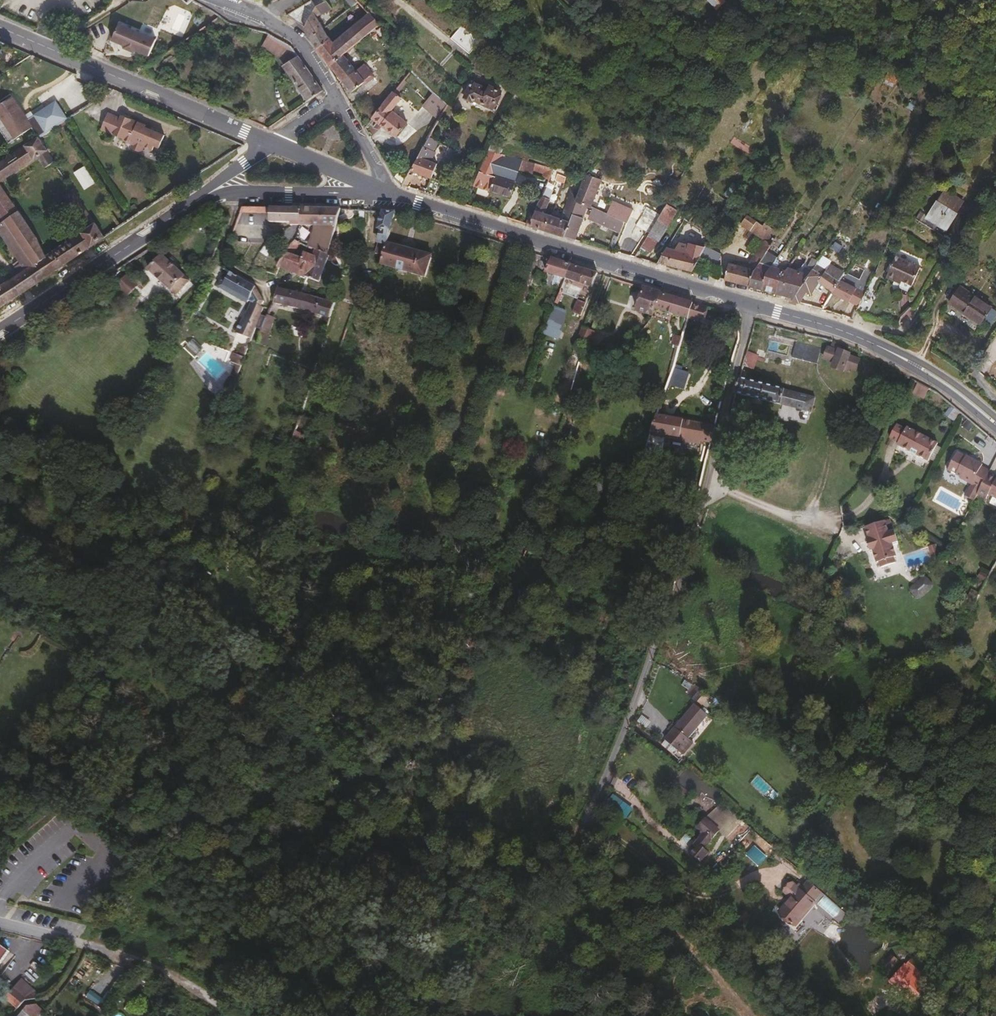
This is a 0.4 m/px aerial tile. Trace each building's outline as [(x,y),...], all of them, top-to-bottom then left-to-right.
[(330,6),(328,2),(326,0),(307,0),(285,13),(303,26),(309,36),(322,27),(316,15),(330,6)] [(344,9),(351,4),(347,0),(345,2),(346,4),(343,7),(344,9)] [(727,1),(726,0),(708,0),(718,10),(727,1)] [(724,14),(732,6),(728,2),(720,10),(724,14)] [(349,47),(379,22),(368,11),(332,41),(329,38),(326,34),(314,44),(319,51),(329,63),(342,52),(349,47)] [(149,54),(156,38),(119,22),(112,39),(125,44),(124,46),(134,51),(135,49),(149,54)] [(479,40),(460,24),(452,35),(471,51),(479,40)] [(314,44),(326,34),(322,27),(309,36),(314,44)] [(322,89),(301,59),(292,47),(280,55),(285,62),(283,65),(307,99),(322,89)] [(344,55),(351,49),(349,47),(342,52),(344,55)] [(355,69),(344,55),(342,52),(329,63),(342,79),(355,69)] [(365,81),(373,75),(365,65),(367,63),(366,60),(355,69),(342,79),(350,90),(363,80),(365,81)] [(882,86),(893,89),(897,76),(886,73),(882,86)] [(500,92),(500,90),(490,86),(488,89),(472,81),(465,96),(471,99),(473,97),(493,108),(495,104),(496,104),(501,93),(500,92)] [(405,121),(390,109),(400,97),(392,91),(371,116),(395,135),(405,121)] [(441,114),(447,103),(436,91),(428,99),(441,114)] [(11,95),(0,103),(0,116),(14,138),(31,126),(11,95)] [(67,116),(56,99),(37,112),(49,128),(65,118),(67,116)] [(114,132),(121,117),(109,111),(103,127),(114,132)] [(49,128),(37,112),(34,114),(44,131),(49,128)] [(165,133),(152,127),(146,125),(146,122),(145,122),(139,122),(131,119),(132,117),(122,113),(121,117),(114,132),(124,136),(123,138),(133,142),(132,143),(133,147),(140,149),(143,148),(145,144),(153,147),(155,143),(160,145),(165,133)] [(152,127),(153,124),(140,118),(139,122),(145,122),(146,122),(146,125),(152,127)] [(37,156),(44,166),(53,160),(46,150),(47,149),(38,135),(0,161),(0,181),(37,156)] [(432,149),(437,140),(428,136),(423,145),(432,149)] [(430,176),(436,162),(430,160),(434,150),(432,149),(423,145),(410,169),(430,176)] [(448,162),(455,149),(448,146),(442,158),(448,162)] [(517,168),(520,159),(488,148),(479,170),(495,175),(513,180),(517,168)] [(533,165),(534,162),(520,159),(517,168),(531,171),(533,165)] [(490,190),(495,175),(479,170),(472,184),(479,186),(490,190)] [(562,181),(564,176),(556,173),(555,178),(562,181)] [(589,207),(601,179),(585,173),(574,200),(575,200),(586,206),(589,207)] [(508,195),(513,180),(495,175),(490,190),(508,195)] [(433,194),(439,180),(430,176),(424,191),(433,194)] [(0,183),(0,210),(6,218),(18,209),(0,183)] [(547,197),(551,189),(544,186),(541,194),(547,197)] [(955,213),(962,202),(943,189),(936,200),(955,213)] [(542,212),(547,197),(541,194),(535,210),(542,212)] [(568,221),(575,200),(574,200),(568,196),(560,218),(568,221)] [(574,238),(586,206),(575,200),(568,221),(563,235),(574,238)] [(942,235),(955,213),(936,200),(927,214),(920,210),(915,218),(942,235)] [(658,239),(676,209),(665,203),(647,232),(657,238),(658,239)] [(623,221),(627,211),(611,204),(607,214),(623,221)] [(334,225),(339,208),(268,206),(268,221),(297,222),(297,224),(314,224),(334,225)] [(593,220),(598,210),(591,207),(587,218),(593,220)] [(45,255),(37,237),(18,209),(6,218),(35,262),(45,255)] [(537,226),(542,212),(535,210),(533,214),(529,224),(537,226)] [(619,232),(623,221),(607,214),(598,210),(593,220),(619,232)] [(543,228),(548,214),(542,212),(537,226),(543,228)] [(529,224),(533,214),(529,213),(525,223),(529,224)] [(105,236),(95,221),(94,221),(89,214),(82,219),(87,227),(82,231),(91,246),(105,236)] [(563,235),(568,221),(560,218),(548,214),(543,228),(563,235)] [(778,233),(763,222),(761,226),(745,214),(739,223),(764,241),(764,240),(771,245),(775,239),(778,233)] [(6,218),(0,221),(0,232),(20,262),(26,268),(27,267),(35,262),(6,218)] [(326,253),(334,225),(314,224),(307,247),(315,250),(315,249),(326,253)] [(91,246),(82,231),(75,235),(85,250),(91,246)] [(650,249),(657,238),(647,232),(641,244),(650,249)] [(62,265),(85,250),(75,235),(53,250),(62,265)] [(382,254),(386,242),(378,240),(375,252),(382,254)] [(761,259),(770,246),(771,245),(764,240),(764,241),(754,254),(761,259)] [(291,251),(297,243),(292,241),(283,253),(292,256),(293,254),(291,251)] [(699,255),(704,245),(688,241),(686,244),(678,241),(674,248),(699,255)] [(423,276),(429,255),(386,242),(382,254),(379,263),(423,276)] [(664,263),(674,248),(666,246),(657,261),(664,263)] [(762,264),(773,248),(772,247),(770,246),(761,259),(759,263),(762,264)] [(691,270),(699,255),(674,248),(664,263),(691,270)] [(317,281),(327,254),(326,253),(315,249),(315,250),(312,257),(302,253),(300,259),(292,256),(283,253),(276,266),(317,281)] [(62,265),(53,250),(45,255),(56,269),(62,265)] [(187,280),(161,254),(147,268),(174,294),(187,280)] [(56,269),(45,255),(35,262),(27,267),(37,282),(56,269)] [(911,285),(919,266),(894,255),(885,276),(894,280),(895,277),(901,280),(911,285)] [(564,277),(569,264),(549,258),(544,270),(564,277)] [(825,269),(814,261),(811,266),(812,268),(822,274),(825,269)] [(750,286),(754,270),(727,263),(722,279),(750,286)] [(761,289),(765,275),(771,267),(762,264),(759,263),(754,270),(750,286),(761,289)] [(590,286),(595,272),(569,264),(564,277),(590,286)] [(839,280),(843,273),(829,264),(825,269),(822,274),(823,274),(819,281),(833,290),(839,280)] [(37,282),(27,267),(26,268),(12,277),(21,292),(37,282)] [(775,293),(784,270),(771,267),(765,275),(761,289),(775,293)] [(799,287),(807,275),(786,268),(784,270),(775,293),(792,297),(799,287)] [(810,294),(819,281),(823,274),(822,274),(812,268),(807,275),(799,287),(806,291),(810,294)] [(253,285),(228,270),(220,284),(247,300),(248,299),(253,285)] [(129,296),(138,285),(126,275),(117,285),(129,296)] [(21,292),(12,277),(0,285),(0,306),(21,292)] [(586,295),(590,286),(564,277),(558,290),(575,298),(577,292),(586,295)] [(187,280),(174,294),(185,304),(198,291),(187,280)] [(858,305),(864,292),(839,280),(833,290),(832,292),(858,305)] [(261,301),(253,285),(248,299),(251,301),(261,307),(261,301)] [(864,314),(876,291),(866,286),(864,292),(858,305),(855,311),(864,314)] [(959,286),(950,299),(953,302),(951,305),(953,306),(975,321),(978,318),(981,320),(988,325),(995,313),(995,311),(959,286)] [(653,306),(658,291),(642,287),(635,308),(651,313),(653,306)] [(798,302),(806,291),(799,287),(792,297),(790,300),(798,302)] [(334,303),(307,294),(276,288),(273,301),(308,310),(329,316),(334,303)] [(673,312),(677,298),(658,291),(653,306),(673,312)] [(578,315),(586,295),(577,292),(575,298),(570,311),(578,315)] [(687,313),(691,302),(677,298),(673,312),(686,317),(687,313)] [(253,330),(261,307),(251,301),(244,315),(235,332),(250,338),(253,330)] [(703,311),(705,306),(691,302),(687,313),(697,316),(703,318),(705,311),(703,311)] [(266,332),(272,316),(266,314),(259,330),(266,332)] [(562,325),(555,324),(555,322),(547,320),(543,335),(558,339),(562,325)] [(585,344),(591,329),(581,325),(575,340),(579,342),(585,344)] [(670,347),(678,350),(682,337),(674,334),(670,347)] [(838,350),(840,343),(830,339),(827,347),(837,351),(838,350)] [(243,356),(246,347),(240,344),(237,354),(240,355),(243,356)] [(833,362),(837,351),(827,347),(826,348),(823,357),(833,362)] [(844,366),(848,355),(848,354),(838,350),(837,351),(833,362),(831,367),(841,371),(844,366)] [(854,370),(858,359),(848,355),(844,366),(854,370)] [(235,377),(239,365),(236,363),(234,362),(230,374),(235,377)] [(672,369),(670,386),(686,388),(688,370),(672,369)] [(778,404),(782,390),(738,378),(734,392),(778,404)] [(923,399),(929,388),(918,383),(912,393),(923,399)] [(227,404),(233,387),(227,385),(223,395),(220,395),(218,401),(227,404)] [(810,412),(814,398),(782,390),(778,404),(782,405),(783,407),(786,409),(788,409),(790,408),(791,407),(810,412)] [(224,426),(229,411),(216,406),(211,422),(224,426)] [(678,435),(681,417),(655,413),(649,431),(651,431),(651,434),(667,436),(668,433),(678,435)] [(306,446),(315,422),(300,417),(291,441),(306,446)] [(709,441),(714,424),(714,423),(681,417),(678,435),(709,441)] [(895,443),(903,429),(895,425),(888,438),(895,443)] [(937,444),(906,427),(904,430),(903,429),(895,443),(897,443),(896,446),(910,453),(911,450),(916,453),(915,456),(927,462),(937,444)] [(317,464),(322,453),(329,457),(330,452),(314,445),(308,461),(317,464)] [(989,471),(981,466),(982,464),(970,458),(969,459),(956,452),(946,470),(960,477),(959,479),(971,485),(964,496),(973,501),(976,495),(988,473),(989,471)] [(995,478),(988,473),(976,495),(985,500),(988,496),(995,500),(995,477),(995,478)] [(898,555),(894,544),(891,537),(897,535),(894,526),(888,528),(885,519),(866,526),(870,537),(868,538),(872,549),(874,548),(879,561),(881,560),(883,566),(897,561),(895,555),(898,555)] [(900,542),(897,535),(891,537),(894,544),(900,542)] [(938,556),(933,542),(926,545),(931,559),(938,556)] [(542,564),(541,556),(529,557),(530,566),(542,564)] [(981,569),(977,577),(984,581),(988,572),(981,569)] [(924,575),(908,589),(919,600),(934,585),(924,575)] [(668,599),(671,592),(664,589),(661,597),(668,599)] [(976,601),(978,591),(970,590),(968,599),(976,601)] [(674,747),(705,714),(693,703),(663,736),(674,747)] [(773,801),(780,793),(772,786),(766,795),(773,801)] [(113,824),(120,816),(112,809),(105,817),(113,824)] [(717,830),(704,818),(696,827),(703,833),(695,842),(697,844),(703,848),(717,830)] [(446,848),(448,842),(438,838),(435,844),(446,848)] [(700,861),(707,852),(703,848),(697,844),(689,853),(700,861)] [(796,923),(815,900),(813,898),(819,890),(808,880),(801,889),(790,880),(783,890),(790,897),(780,910),(796,923)] [(541,925),(534,915),(528,920),(535,929),(541,925)] [(9,950),(2,945),(0,948),(0,962),(9,950)] [(892,968),(897,962),(890,956),(885,962),(892,968)] [(35,992),(22,978),(11,990),(12,992),(15,988),(20,993),(35,992)] [(27,1000),(20,993),(15,988),(12,992),(11,990),(5,997),(16,1008),(24,1000),(27,1000)] [(26,1015),(36,1004),(26,1005),(22,1011),(26,1015)] [(42,1010),(36,1004),(26,1015),(27,1015),(37,1015),(42,1010)] [(171,1009),(163,1004),(154,1015),(167,1015),(171,1009)] [(651,1015),(642,1007),(637,1013),(641,1015),(651,1015)]
